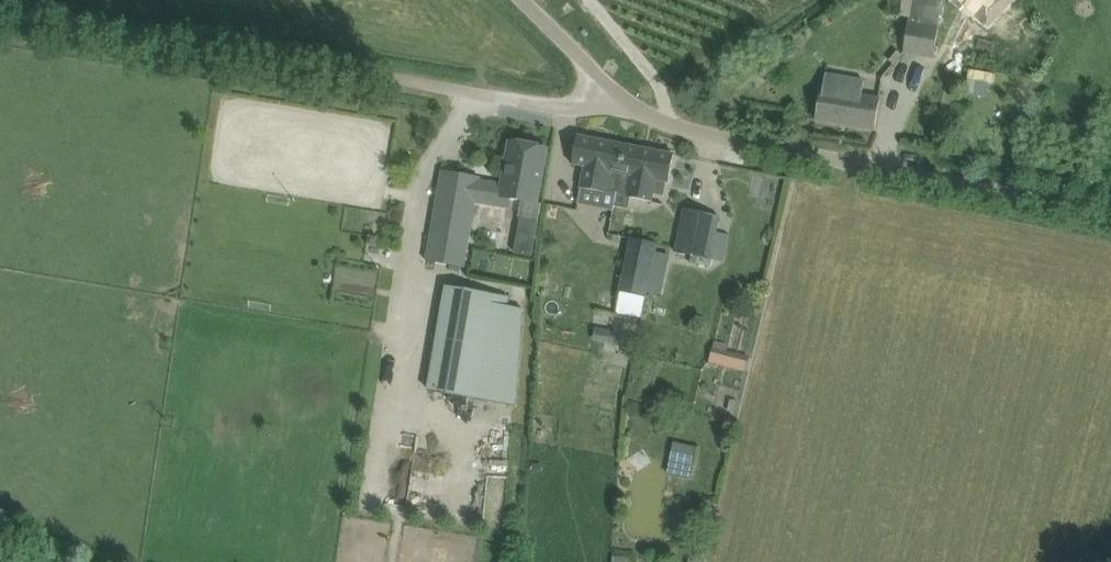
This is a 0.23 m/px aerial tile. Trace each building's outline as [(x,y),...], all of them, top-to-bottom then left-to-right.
[(904,52),(934,57),(938,28),(942,1),(933,0),(912,0),(910,17),(904,52)] [(987,28),(1013,4),(1010,0),(960,0),(987,28)] [(821,88),(816,120),(875,130),(880,99),(862,96),(865,81),(826,74),(824,89),(821,88)] [(606,190),(618,192),(627,145),(579,136),(573,164),(585,166),(581,188),(606,192),(606,190)] [(442,172),(437,207),(461,211),(466,212),(466,210),(464,210),(466,195),(475,196),(474,201),(475,201),(503,206),(504,197),(511,198),(512,198),(536,202),(545,148),(512,142),(504,185),(478,180),(479,179),(442,172)] [(674,154),(627,145),(618,192),(628,194),(627,197),(652,201),(654,191),(656,180),(667,182),(669,182),(674,154)] [(716,230),(719,216),(685,209),(676,252),(692,255),(690,263),(712,267),(714,260),(710,259),(716,230)] [(433,225),(427,261),(465,267),(470,231),(458,229),(433,225)] [(533,256),(537,239),(518,235),(515,253),(533,256)] [(656,250),(657,243),(630,237),(625,259),(625,263),(619,291),(620,291),(644,297),(646,297),(648,290),(656,250)] [(429,390),(490,401),(507,305),(508,297),(495,295),(448,286),(429,390)] [(593,339),(594,339),(606,342),(614,343),(617,330),(596,325),(593,339)] [(727,351),(729,344),(715,341),(714,348),(713,348),(708,364),(737,371),(743,372),(744,373),(749,357),(747,356),(741,355),(727,351)] [(646,372),(649,358),(635,355),(632,369),(646,372)] [(693,465),(696,447),(674,442),(671,461),(693,465)] [(543,462),(533,461),(532,468),(542,469),(543,462)]
